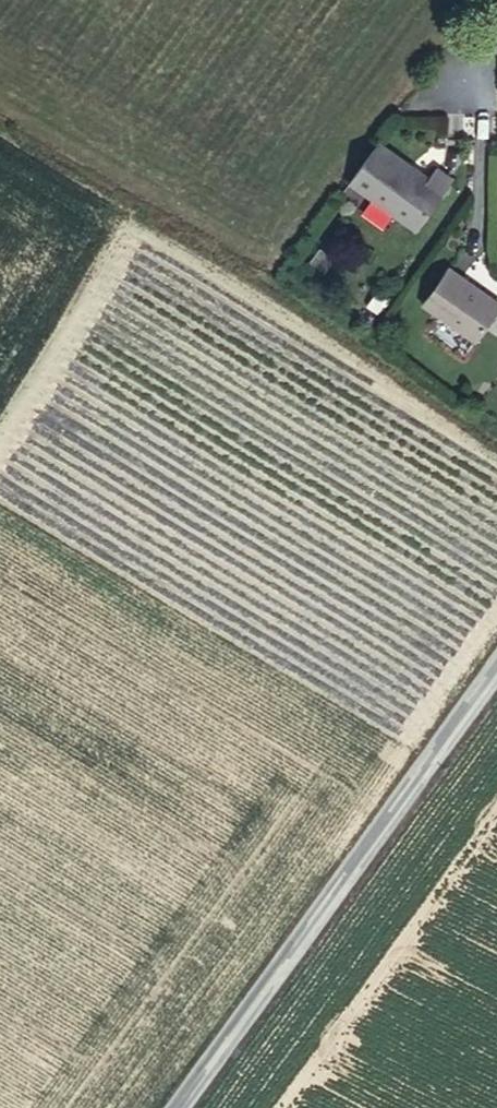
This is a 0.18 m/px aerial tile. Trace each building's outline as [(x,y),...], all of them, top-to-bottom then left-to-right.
[(411,246),(450,191),(432,180),(424,191),(371,154),(341,196),(411,246)] [(447,281),(421,318),(472,354),(496,320),(496,318),(447,281)]
